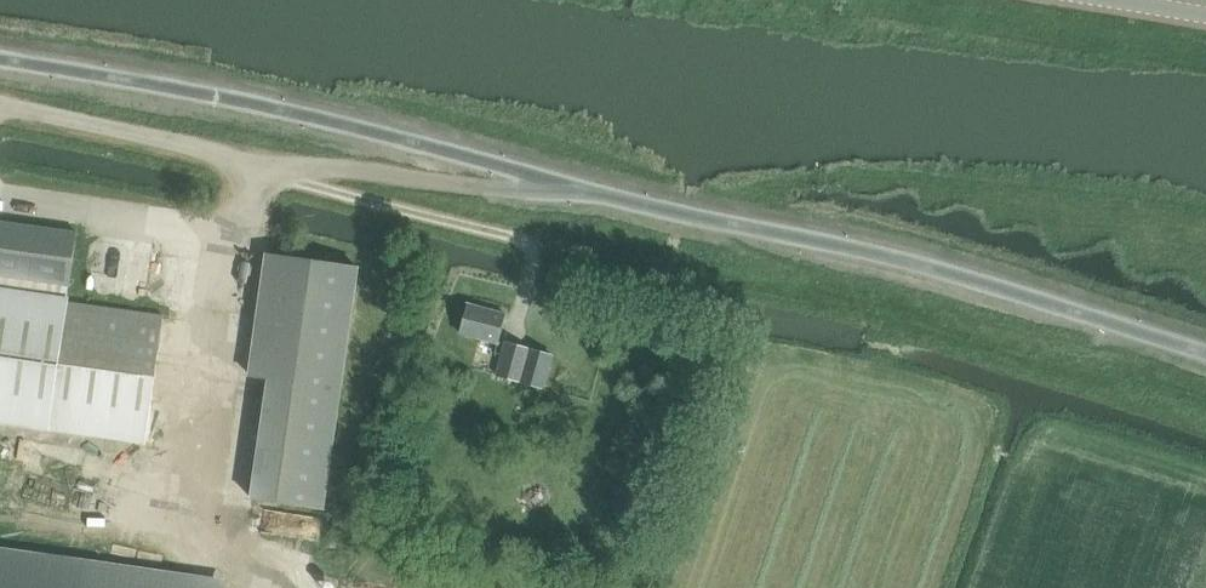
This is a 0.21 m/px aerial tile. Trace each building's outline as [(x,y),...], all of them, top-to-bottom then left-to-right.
[(69,285),(76,232),(0,221),(0,275),(69,285)] [(269,255),(250,375),(267,378),(249,497),(324,509),(360,268),(269,255)] [(145,439),(163,316),(0,292),(0,418),(145,439)] [(459,334),(499,344),(506,313),(468,303),(459,334)] [(498,375),(521,382),(530,349),(506,342),(498,375)] [(223,586),(0,554),(0,587),(222,587),(223,586)]
